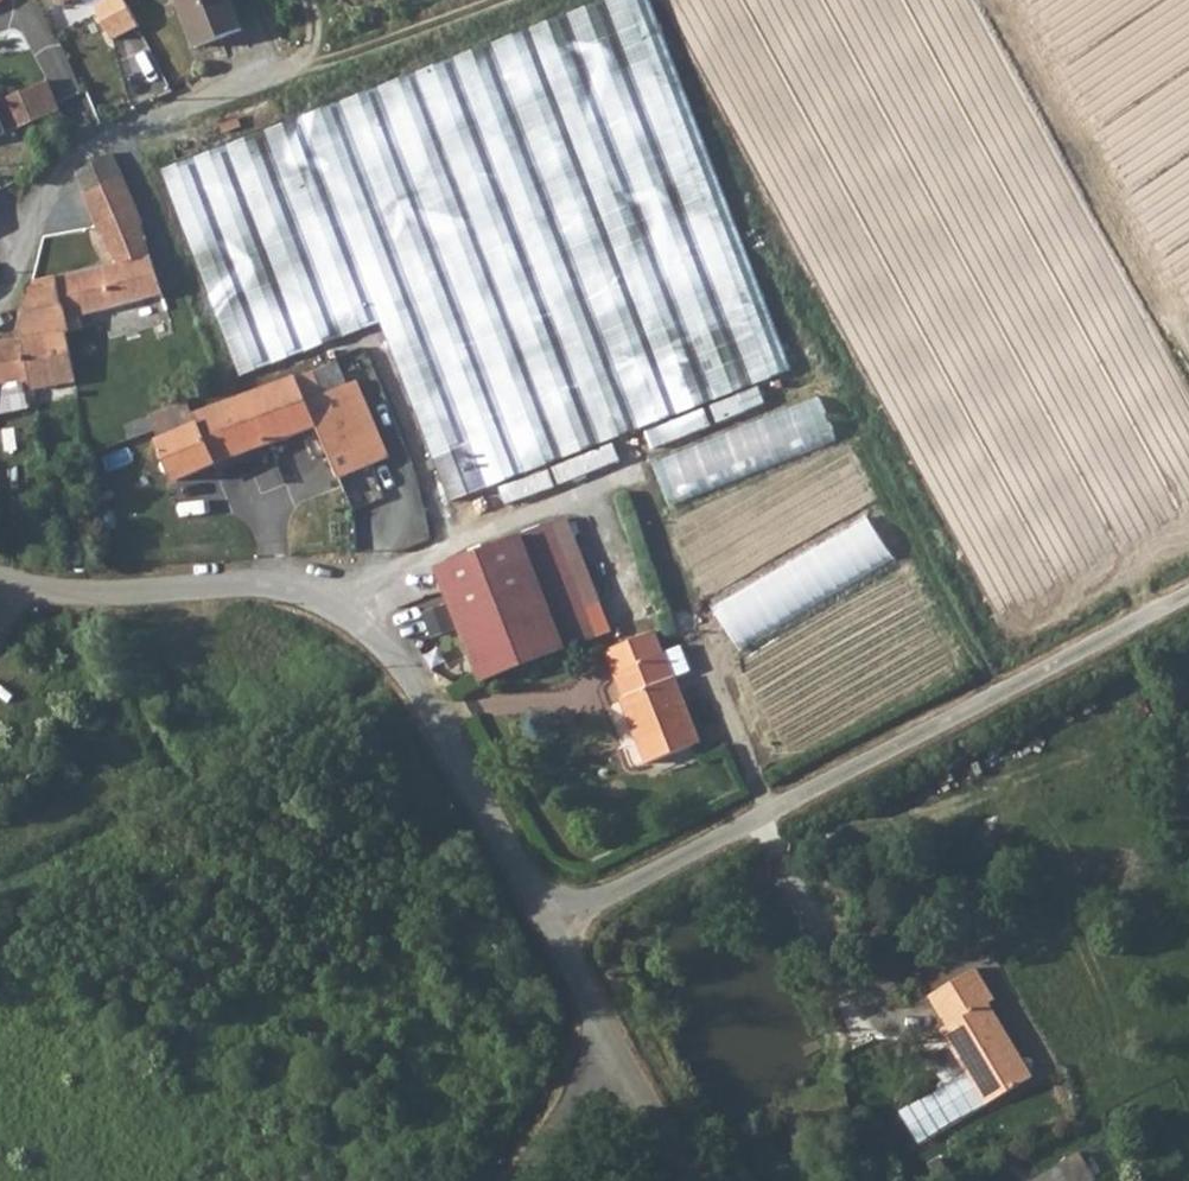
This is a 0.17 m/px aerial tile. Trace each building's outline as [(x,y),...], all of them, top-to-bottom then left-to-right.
[(92,6),(110,42),(137,28),(123,0),(104,0),(92,6)] [(212,41),(259,21),(250,0),(195,0),(212,41)] [(382,324),(450,506),(789,372),(646,0),(607,0),(301,116),(382,324)] [(58,111),(41,79),(0,98),(0,139),(58,111)] [(382,324),(301,116),(159,174),(240,378),(382,324)] [(152,263),(112,155),(73,174),(114,260),(52,278),(64,333),(80,328),(77,313),(163,293),(156,262),(152,263)] [(78,396),(74,380),(64,333),(52,278),(29,285),(19,338),(22,341),(32,388),(33,395),(35,405),(78,396)] [(33,395),(32,388),(22,341),(19,338),(0,341),(0,403),(33,395)] [(299,378),(309,403),(350,388),(339,361),(299,378)] [(175,480),(319,427),(309,403),(299,378),(298,377),(195,414),(198,426),(157,440),(175,480)] [(350,388),(309,403),(319,427),(341,478),(389,458),(358,385),(350,388)] [(657,456),(671,500),(853,441),(839,397),(657,456)] [(195,414),(187,401),(147,416),(157,440),(198,426),(195,414)] [(652,430),(655,446),(690,438),(687,422),(652,430)] [(605,638),(563,524),(537,535),(578,648),(605,638)] [(578,648),(537,535),(477,559),(488,594),(463,609),(492,681),(578,648)] [(449,570),(463,609),(488,594),(477,559),(449,570)] [(447,607),(428,612),(435,635),(454,630),(447,607)] [(713,744),(687,676),(679,655),(675,657),(668,637),(616,652),(635,701),(632,703),(656,764),(713,744)] [(707,669),(699,647),(679,655),(687,676),(707,669)] [(946,1035),(939,1038),(981,1116),(1032,1088),(990,1012),(997,1008),(981,977),(929,1004),(946,1035)] [(1087,1153),(1032,1180),(1102,1180),(1087,1153)]
